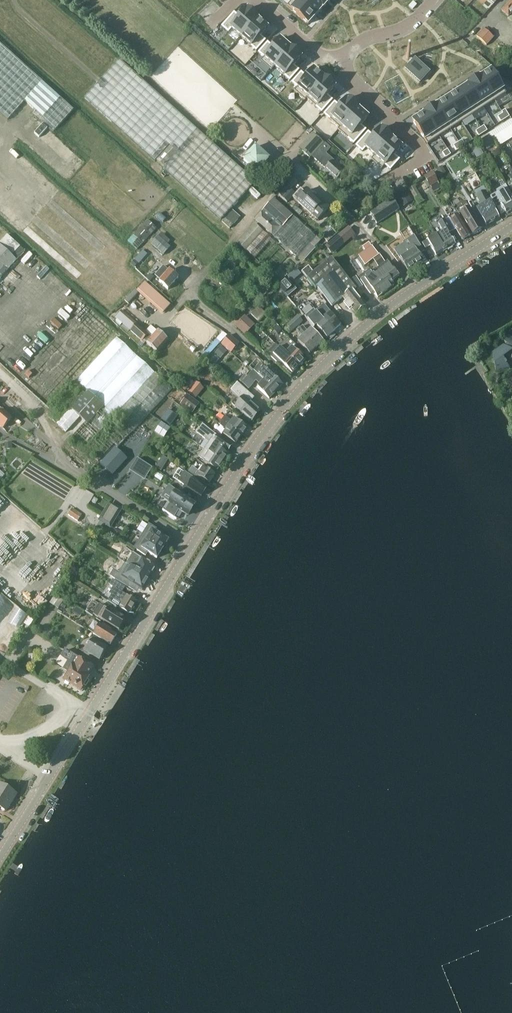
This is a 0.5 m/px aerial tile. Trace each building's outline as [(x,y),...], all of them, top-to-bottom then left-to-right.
[(299,2),(316,16),(323,8),(314,0),(301,0),(299,2)] [(323,8),(330,0),(314,0),(323,8)] [(509,4),(508,3),(501,11),(508,16),(511,11),(511,0),(509,4)] [(299,2),(292,10),(309,24),(316,16),(299,2)] [(234,14),(226,24),(241,37),(258,18),(248,10),(240,19),(234,14)] [(258,18),(241,37),(256,50),(264,41),(259,36),(267,27),(258,18)] [(477,33),(487,44),(494,36),(484,26),(477,33)] [(268,44),(259,53),(275,67),(291,48),(282,40),(273,49),(268,44)] [(8,120),(25,101),(56,129),(74,110),(0,43),(0,113),(8,120)] [(291,48),(275,67),(290,80),(298,71),(292,66),(301,56),(291,48)] [(414,55),(404,67),(419,80),(430,68),(414,55)] [(221,221),(255,183),(119,60),(85,98),(155,162),(156,160),(164,168),(163,169),(221,221)] [(302,74),(293,84),(308,97),(325,78),(316,70),(307,79),(302,74)] [(490,70),(479,77),(491,96),(502,89),(490,70)] [(479,77),(468,85),(480,104),(491,96),(479,77)] [(325,78),(308,97),(323,110),(332,101),(326,96),(334,87),(325,78)] [(468,85),(457,92),(469,111),(480,104),(468,85)] [(457,92),(446,99),(458,118),(469,111),(457,92)] [(335,104),(327,113),(342,126),(358,108),(349,99),(340,109),(335,104)] [(446,99),(435,106),(447,125),(458,118),(446,99)] [(435,106),(424,113),(436,132),(447,125),(435,106)] [(358,108),(342,126),(357,140),(365,131),(359,126),(368,116),(358,108)] [(424,113),(413,121),(425,139),(436,132),(424,113)] [(491,138),(498,148),(499,147),(502,152),(506,149),(503,144),(511,139),(511,125),(491,138)] [(66,160),(75,152),(49,127),(41,136),(66,160)] [(368,133),(360,142),(375,156),(391,137),(392,137),(382,128),(374,138),(368,133)] [(324,143),(316,136),(302,151),(310,159),(312,157),(326,169),(323,172),(329,177),(331,176),(336,180),(343,172),(332,162),(333,161),(326,154),(331,149),(324,143)] [(375,156),(390,169),(398,160),(392,155),(401,146),(391,137),(375,156)] [(257,173),(270,159),(255,146),(243,160),(257,173)] [(432,173),(424,178),(430,186),(437,182),(432,173)] [(494,205),(501,215),(505,213),(506,214),(511,210),(511,196),(511,194),(510,192),(509,191),(501,179),(491,186),(492,188),(486,192),(494,205)] [(301,189),(295,195),(285,186),(277,194),(287,203),(292,197),(317,221),(328,209),(319,200),(318,201),(307,191),(305,193),(301,189)] [(407,191),(398,197),(403,206),(413,200),(407,191)] [(486,226),(498,218),(484,194),(477,198),(483,207),(476,210),(486,226)] [(392,196),(370,212),(378,223),(400,208),(392,196)] [(282,213),(285,210),(273,199),(254,219),(272,235),(279,227),(280,227),(288,219),(282,214),(282,213)] [(482,229),(469,208),(459,214),(471,235),(482,229)] [(230,229),(234,224),(240,217),(232,210),(222,221),(230,229)] [(458,215),(450,220),(462,240),(470,236),(458,215)] [(274,237),(297,258),(303,263),(307,259),(316,249),(315,248),(321,241),(316,237),(293,216),(274,237)] [(452,231),(445,220),(444,218),(441,220),(439,216),(428,222),(436,235),(439,240),(445,250),(454,245),(448,234),(452,231)] [(137,250),(157,229),(147,220),(128,241),(137,250)] [(272,274),(289,255),(254,224),(237,242),(272,274)] [(423,251),(413,236),(408,228),(400,234),(405,241),(402,243),(403,245),(395,250),(401,259),(400,259),(408,271),(423,261),(418,254),(423,251)] [(342,233),(328,243),(333,249),(347,239),(342,233)] [(16,260),(11,256),(19,247),(7,235),(0,242),(0,277),(16,260)] [(445,250),(439,240),(436,235),(431,238),(422,244),(425,249),(430,245),(436,256),(445,250)] [(171,247),(167,244),(170,241),(165,236),(162,239),(159,236),(151,244),(163,255),(171,247)] [(372,248),(369,250),(359,257),(365,265),(372,273),(384,264),(372,248)] [(149,279),(163,264),(151,252),(137,267),(149,279)] [(331,259),(312,274),(308,269),(302,274),(315,289),(317,288),(332,306),(343,298),(356,314),(364,307),(351,291),(355,288),(331,259)] [(383,273),(376,278),(386,291),(394,285),(392,282),(399,276),(390,264),(381,270),(383,273)] [(155,275),(157,277),(160,280),(159,282),(168,290),(178,278),(170,270),(169,271),(163,266),(155,275)] [(292,279),(301,273),(298,268),(289,275),(292,279)] [(376,278),(365,286),(360,280),(354,284),(360,293),(367,289),(370,294),(374,292),(377,297),(386,291),(376,278)] [(283,291),(290,285),(285,280),(279,287),(283,291)] [(137,290),(144,296),(162,313),(168,307),(170,305),(144,282),(137,290)] [(273,287),(266,294),(269,297),(276,290),(273,287)] [(336,321),(329,313),(330,312),(324,305),(316,312),(317,313),(334,332),(340,326),(336,321)] [(115,318),(130,331),(135,326),(119,313),(115,318)] [(334,332),(317,313),(314,316),(319,322),(316,325),(327,338),(334,332)] [(245,316),(236,326),(246,336),(255,325),(245,316)] [(297,327),(302,323),(297,317),(292,322),(297,327)] [(297,327),(292,322),(287,327),(292,332),(297,327)] [(158,353),(168,342),(156,332),(150,339),(146,335),(147,334),(137,324),(135,326),(130,331),(142,341),(142,340),(158,353)] [(302,327),(299,329),(316,348),(323,342),(311,329),(308,332),(302,327)] [(316,348),(299,329),(296,332),(301,338),(298,341),(309,354),(316,348)] [(229,333),(226,337),(236,347),(240,343),(229,333)] [(508,336),(504,342),(507,344),(505,346),(505,347),(504,346),(492,354),(495,371),(508,367),(507,365),(506,364),(507,364),(505,361),(505,362),(503,359),(503,358),(506,356),(511,352),(511,339),(508,336)] [(116,337),(76,381),(72,384),(46,413),(66,431),(79,417),(84,422),(71,437),(111,474),(128,455),(119,447),(134,430),(172,389),(116,337)] [(288,339),(283,345),(279,349),(299,366),(305,360),(297,353),(300,349),(288,339)] [(299,366),(279,349),(275,345),(267,353),(279,364),(281,362),(292,373),(299,366)] [(282,385),(270,374),(266,370),(266,371),(259,365),(257,368),(254,371),(276,392),(282,385)] [(276,392),(254,371),(244,382),(242,380),(238,384),(247,390),(257,380),(261,384),(257,387),(269,399),(276,392)] [(191,392),(197,397),(205,387),(198,382),(191,392)] [(252,421),(260,412),(250,403),(254,398),(237,384),(231,391),(241,400),(235,407),(252,421)] [(192,413),(200,403),(187,394),(180,404),(192,413)] [(170,425),(178,415),(169,408),(161,418),(170,425)] [(2,428),(11,419),(0,409),(0,426),(2,428)] [(225,416),(224,417),(220,413),(217,417),(241,436),(247,428),(234,418),(232,422),(225,416)] [(241,436),(217,417),(211,425),(235,443),(241,436)] [(155,433),(164,438),(170,428),(161,423),(155,433)] [(214,434),(209,430),(202,426),(191,442),(222,463),(227,455),(224,453),(226,450),(227,452),(232,445),(214,434)] [(222,463),(191,442),(186,449),(199,458),(205,462),(217,470),(222,463)] [(157,467),(163,469),(169,458),(163,455),(157,467)] [(129,470),(145,479),(153,466),(138,457),(129,470)] [(170,472),(174,466),(169,462),(165,468),(170,472)] [(209,483),(215,474),(201,466),(196,474),(209,483)] [(189,473),(182,484),(201,496),(207,487),(203,484),(204,482),(189,473)] [(178,492),(169,486),(156,507),(176,520),(177,519),(174,518),(179,510),(187,516),(195,503),(178,492)] [(15,511),(13,503),(2,493),(0,495),(0,497),(1,504),(0,506),(0,513),(2,515),(0,515),(0,527),(15,511)] [(121,510),(109,502),(98,521),(110,528),(121,510)] [(69,513),(77,520),(83,514),(74,507),(69,513)] [(134,549),(145,556),(148,553),(156,558),(157,558),(160,552),(161,551),(163,548),(163,547),(167,542),(167,541),(158,536),(160,532),(149,525),(134,549)] [(93,553),(96,549),(86,543),(84,547),(93,553)] [(82,549),(79,555),(78,554),(75,558),(78,560),(81,556),(80,556),(83,550),(82,549)] [(155,567),(142,559),(133,553),(126,565),(135,570),(149,578),(155,567)] [(126,565),(123,563),(119,568),(123,570),(128,573),(130,570),(133,573),(128,580),(142,589),(149,578),(135,570),(126,565)] [(112,579),(112,581),(124,588),(128,583),(115,575),(113,580),(112,579)] [(136,601),(127,596),(122,593),(124,588),(112,581),(109,585),(113,587),(109,594),(111,595),(107,602),(129,614),(136,601)] [(58,608),(63,600),(55,595),(50,603),(58,608)] [(125,620),(104,608),(98,618),(119,631),(125,620)] [(110,645),(117,634),(99,623),(93,634),(110,645)] [(100,660),(107,648),(101,645),(103,642),(95,637),(86,651),(100,660)] [(92,667),(72,655),(65,651),(57,664),(65,669),(69,662),(73,665),(71,668),(88,679),(90,675),(88,674),(92,667)] [(88,679),(71,668),(64,680),(81,691),(88,679)] [(6,811),(16,794),(0,784),(0,808),(6,811)]
